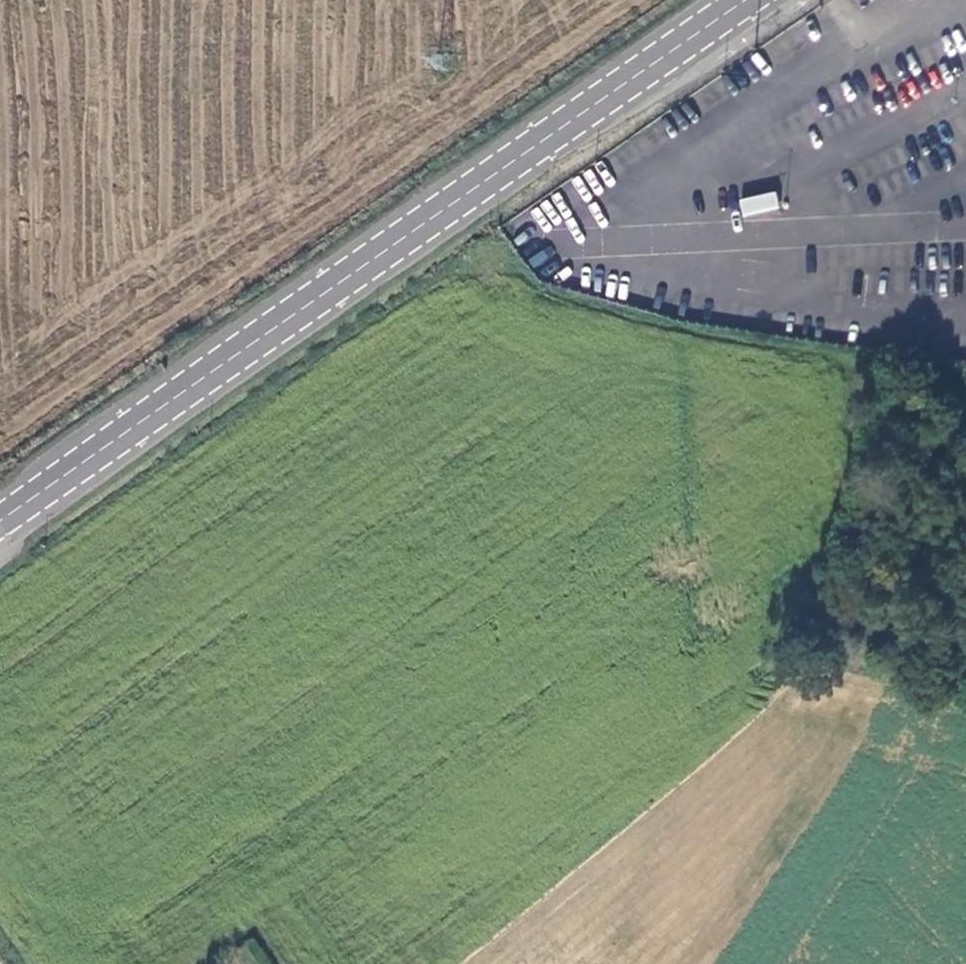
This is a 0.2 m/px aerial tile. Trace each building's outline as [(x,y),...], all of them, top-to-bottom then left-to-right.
[(775,191),(738,199),(742,217),(779,209),(775,191)]
